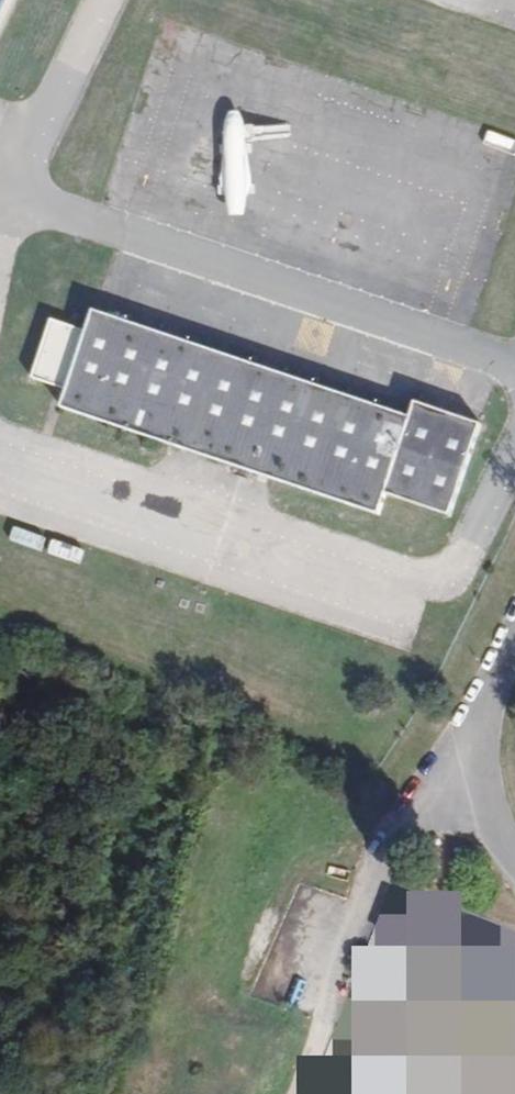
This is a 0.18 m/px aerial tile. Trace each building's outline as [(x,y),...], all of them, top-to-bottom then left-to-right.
[(277,88),(267,145),(339,158),(345,124),(366,128),(370,105),(277,88)] [(411,417),(94,311),(87,332),(52,320),(32,379),(67,391),(62,409),(380,515),(387,495),(451,516),(482,424),(415,402),(411,417)] [(374,967),(388,973),(382,987),(387,989),(345,1093),(514,1093),(514,960),(511,958),(500,944),(484,937),(465,940),(429,925),(431,919),(399,906),(374,967)]
